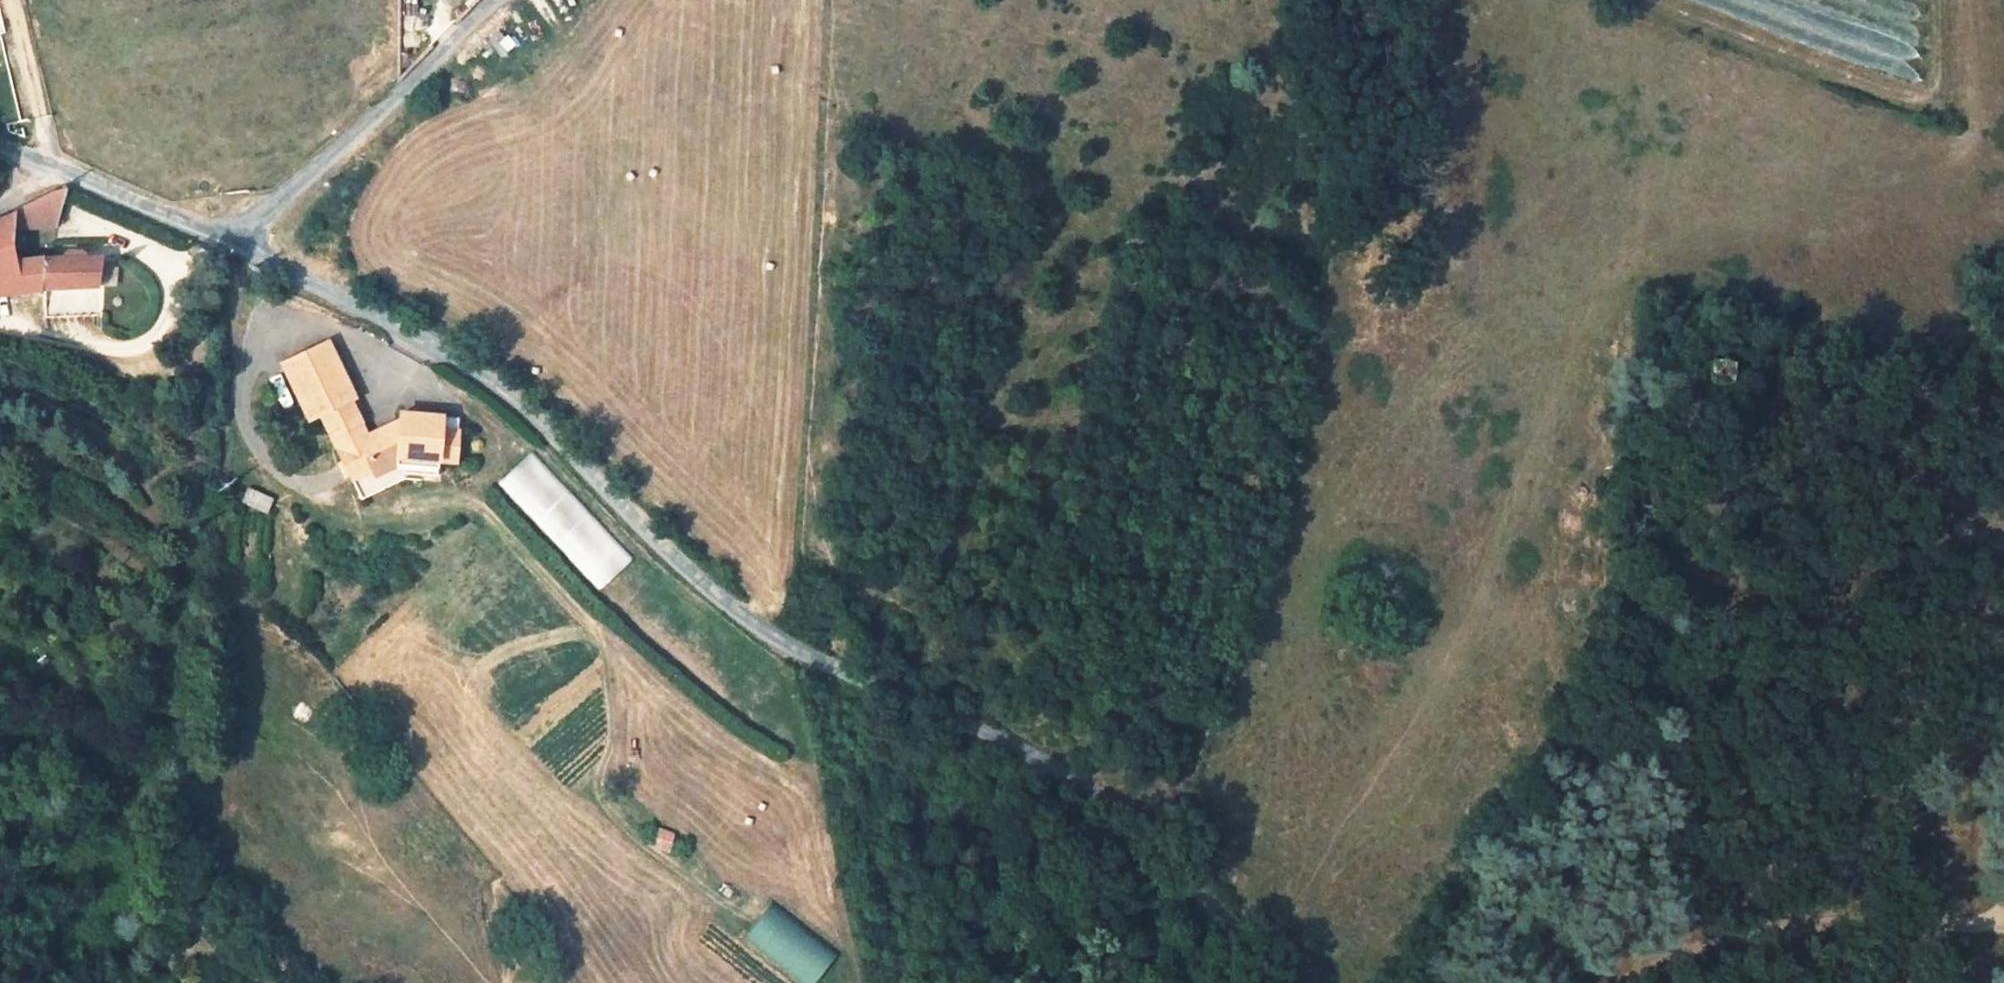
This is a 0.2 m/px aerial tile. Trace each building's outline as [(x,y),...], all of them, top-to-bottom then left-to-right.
[(27,250),(26,243),(56,226),(46,193),(0,224),(0,256),(27,250)] [(105,270),(29,277),(31,311),(114,306),(105,270)] [(301,419),(313,441),(342,426),(329,403),(335,399),(304,347),(259,371),(289,425),(301,419)] [(367,431),(366,435),(351,441),(322,458),(339,487),(381,464),(389,484),(418,485),(420,469),(438,469),(439,424),(381,421),(381,432),(367,431)] [(351,441),(342,426),(313,441),(322,458),(351,441)] [(601,589),(633,558),(529,453),(497,484),(601,589)] [(349,506),(389,484),(381,464),(339,487),(349,506)] [(801,982),(811,982),(836,954),(773,900),(744,934),(801,982)]
